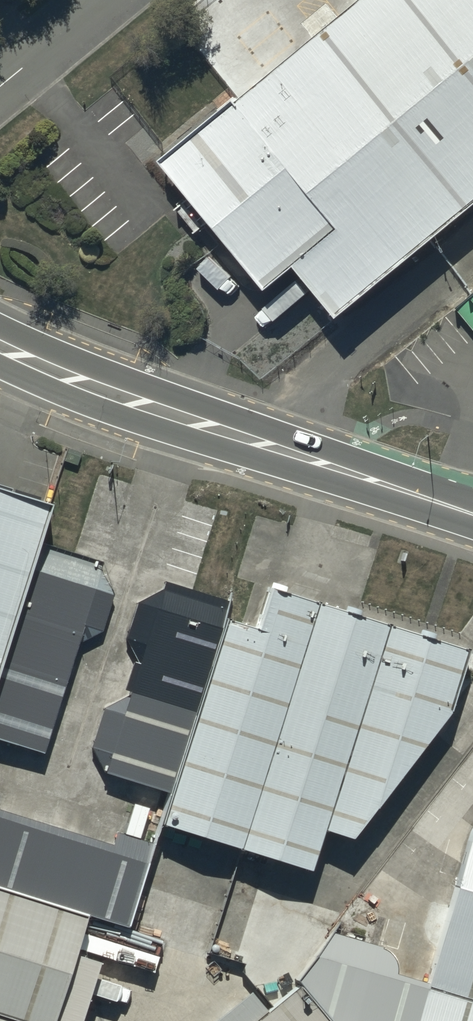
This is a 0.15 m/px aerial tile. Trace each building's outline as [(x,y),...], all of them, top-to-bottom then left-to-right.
[(164,164),(269,292),(298,268),(339,319),(472,211),(472,0),(367,0),(164,164)] [(54,517),(0,500),(0,685),(54,517)] [(54,517),(0,685),(0,749),(53,766),(126,540),(54,517)] [(464,657),(235,584),(158,825),(315,875),(328,834),(341,841),(452,714),(464,657)] [(87,928),(129,941),(152,871),(0,823),(0,900),(87,928)] [(306,1000),(323,1020),(472,1020),(472,858),(443,974),(357,957),(306,1000)] [(87,928),(0,900),(0,1020),(57,1020),(87,928)] [(306,1000),(280,1020),(323,1020),(306,1000)]
